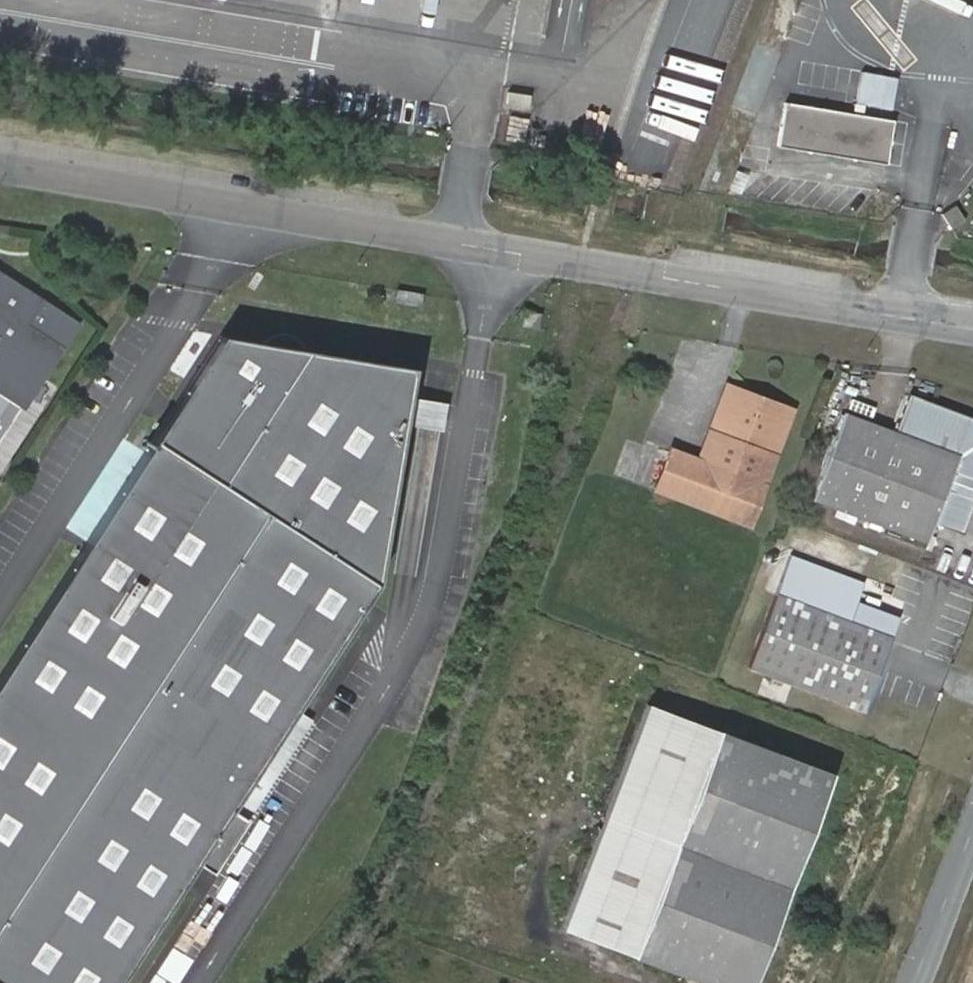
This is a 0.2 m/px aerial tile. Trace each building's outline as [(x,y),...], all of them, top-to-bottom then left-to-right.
[(551,0),(517,0),(516,16),(549,19),(551,0)] [(855,105),(893,111),(898,77),(861,70),(855,105)] [(893,119),(787,104),(780,142),(886,157),(893,119)] [(28,401),(80,324),(0,271),(0,382),(28,401)] [(548,336),(551,318),(531,315),(527,331),(548,336)] [(0,686),(0,982),(125,982),(382,587),(415,375),(225,339),(0,686)] [(698,457),(671,447),(655,493),(750,529),(796,411),(727,383),(698,457)] [(854,415),(821,499),(934,544),(943,522),(969,532),(972,522),(972,420),(916,398),(902,432),(854,415)] [(897,635),(845,615),(829,610),(783,593),(756,667),(870,710),(897,635)] [(653,706),(567,930),(706,982),(758,982),(839,777),(653,706)]
